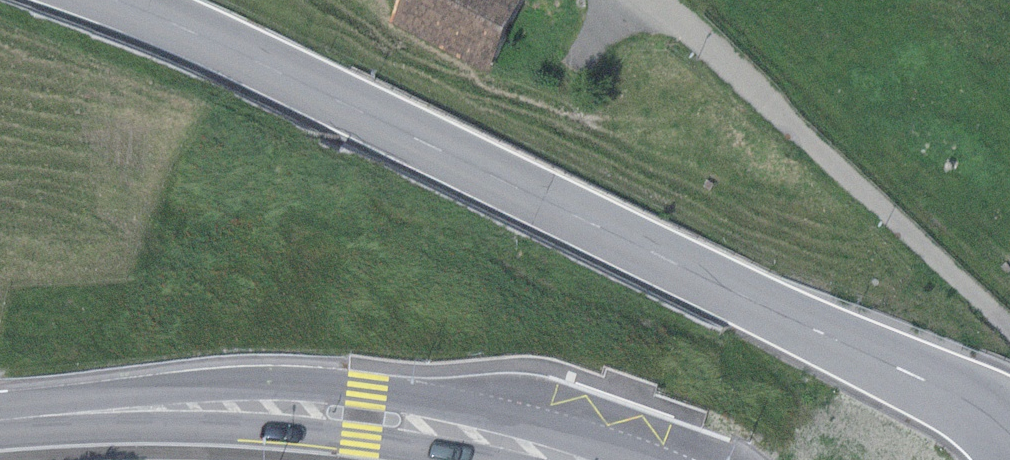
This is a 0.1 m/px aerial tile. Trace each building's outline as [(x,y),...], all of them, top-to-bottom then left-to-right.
[(396,20),(495,74),(536,0),(407,0),(396,20)]
